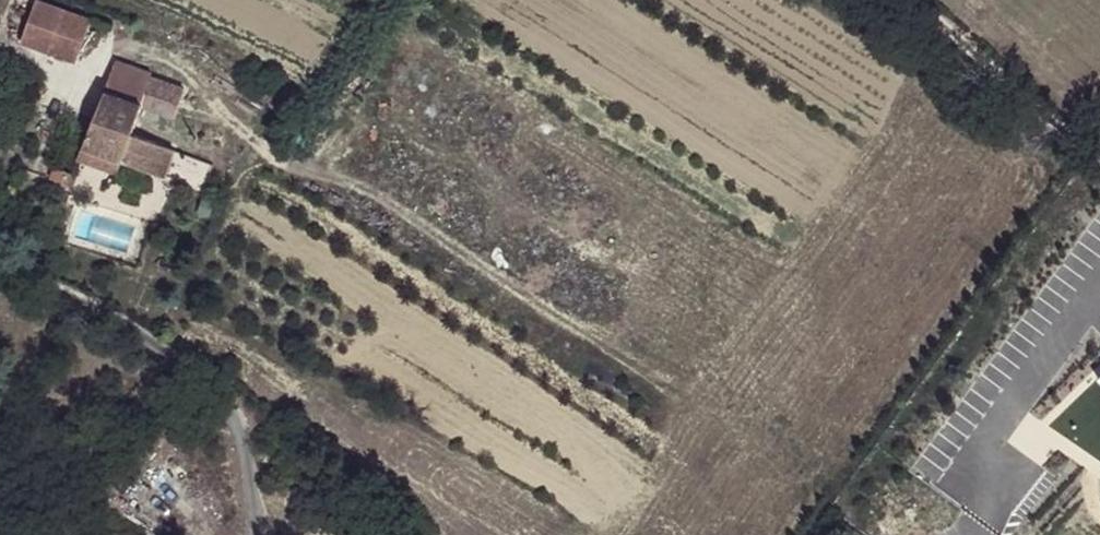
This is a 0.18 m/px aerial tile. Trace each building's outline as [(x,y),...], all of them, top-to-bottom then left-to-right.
[(35,0),(20,41),(75,61),(90,20),(35,0)] [(132,135),(142,106),(175,118),(184,89),(150,78),(151,74),(115,62),(85,149),(121,163),(164,178),(174,150),(132,135)] [(121,163),(85,149),(84,148),(80,160),(117,174),(121,163)] [(1092,382),(1099,391),(1099,375),(1092,382)]
